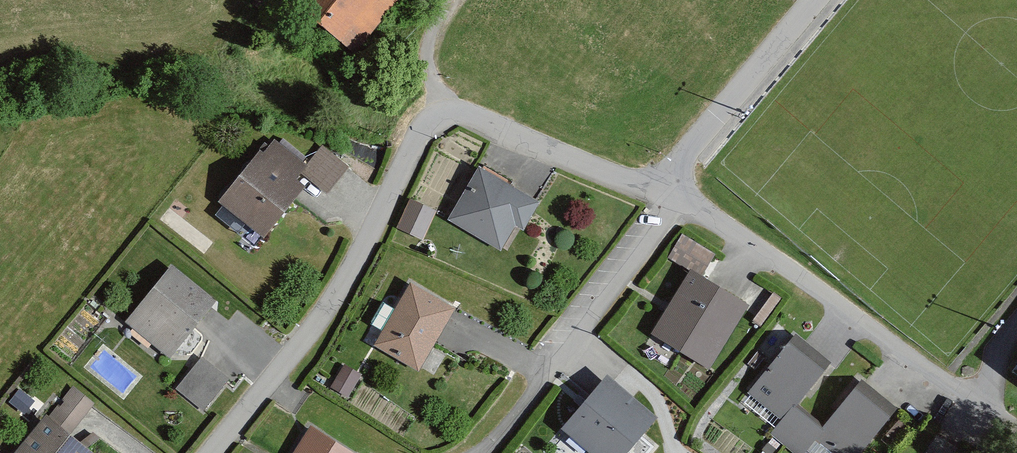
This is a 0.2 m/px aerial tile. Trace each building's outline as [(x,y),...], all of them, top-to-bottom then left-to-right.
[(347,33),(375,0),(308,0),(347,33)] [(273,143),(225,198),(267,234),(307,187),(297,178),(304,170),(273,143)] [(532,199),(482,168),(455,213),(505,244),(532,199)] [(426,236),(436,204),(409,196),(399,227),(426,236)] [(715,253),(686,237),(676,254),(693,264),(656,328),(713,361),(749,298),(704,273),(715,253)] [(174,268),(131,319),(170,352),(214,301),(174,268)] [(454,306),(410,282),(377,342),(422,366),(454,306)] [(824,358),(794,336),(757,388),(788,410),(794,402),(824,358)] [(206,408),(231,375),(202,352),(176,385),(206,408)] [(607,373),(565,423),(602,452),(622,452),(655,412),(607,373)] [(859,381),(828,425),(821,435),(847,452),(858,452),(892,404),(859,381)] [(72,391),(55,414),(49,410),(16,452),(75,452),(86,438),(73,429),(91,405),(72,391)] [(794,402),(788,410),(772,432),(802,452),(809,452),(821,435),(828,425),(794,402)] [(310,424),(291,452),(357,452),(310,424)]
